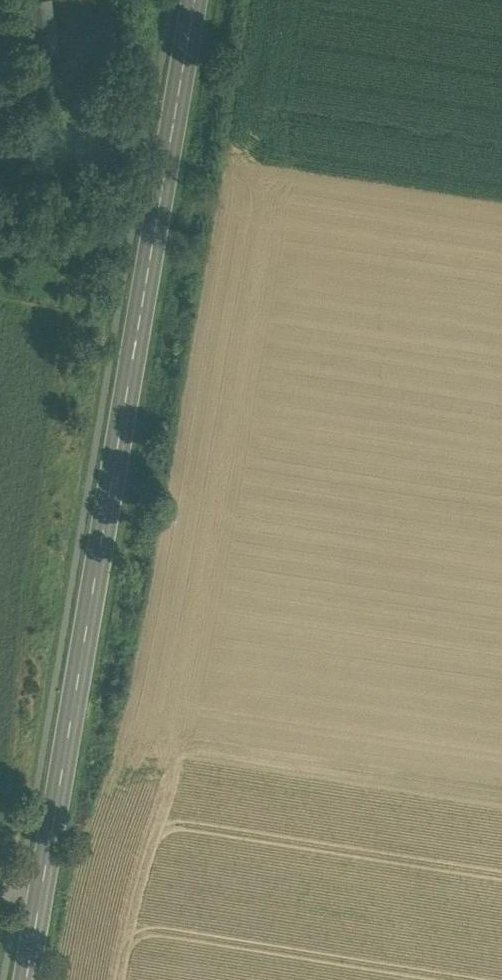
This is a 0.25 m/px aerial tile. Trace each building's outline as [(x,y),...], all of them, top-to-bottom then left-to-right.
[(33,1),(38,42),(58,39),(54,0),(43,0),(33,1)]
